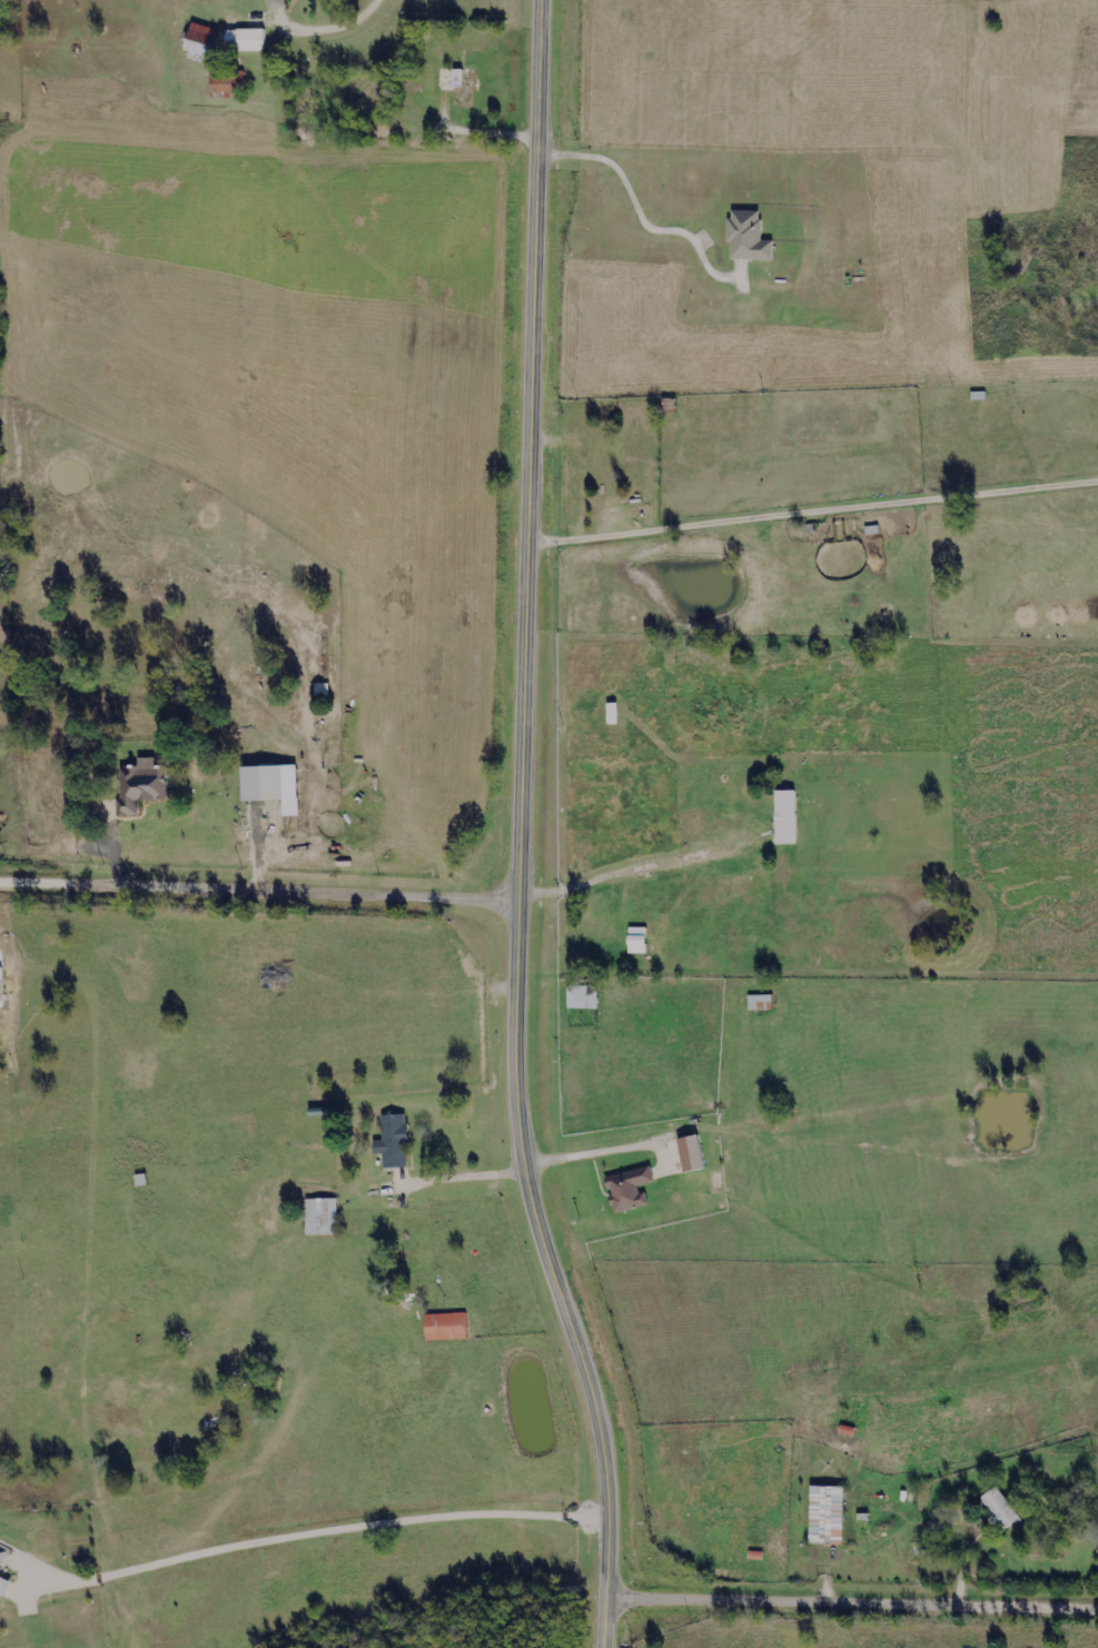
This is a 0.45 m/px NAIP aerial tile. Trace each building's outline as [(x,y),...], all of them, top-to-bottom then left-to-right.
[(266,13),(262,0),(290,0),(281,2),(284,8),(266,13)] [(180,51),(188,23),(217,32),(209,60),(180,51)] [(263,30),(263,52),(233,52),(233,30),(263,30)] [(214,70),(215,91),(247,90),(246,70),(214,70)] [(434,89),(434,70),(474,70),(474,102),(451,102),(451,89),(434,89)] [(770,261),(726,261),(726,212),(758,212),(758,242),(770,242),(770,261)] [(604,726),(604,706),(613,706),(613,726),(604,726)] [(116,768),(164,768),(164,803),(135,803),(136,818),(116,818),(116,768)] [(280,803),(238,804),(238,768),(279,768),(280,803)] [(793,793),(793,845),(772,845),(772,793),(793,793)] [(624,955),(624,930),(643,930),(643,955),(624,955)] [(564,1011),(564,986),(595,986),(595,1011),(564,1011)] [(769,997),(769,1013),(744,1013),(744,997),(769,997)] [(378,1116),(404,1115),(405,1169),(380,1170),(379,1155),(370,1155),(369,1142),(379,1142),(378,1116)] [(707,1170),(704,1135),(683,1137),(687,1172),(707,1170)] [(611,1214),(602,1178),(647,1166),(651,1183),(640,1185),(644,1205),(611,1214)] [(334,1200),(334,1235),(303,1235),(303,1200),(334,1200)] [(422,1340),(422,1314),(463,1314),(463,1340),(422,1340)] [(807,1546),(807,1488),(841,1488),(840,1546),(807,1546)] [(1017,1520),(1000,1532),(977,1499),(993,1488),(1017,1520)] [(3,1599),(0,1598),(0,1580),(10,1585),(3,1599)]
